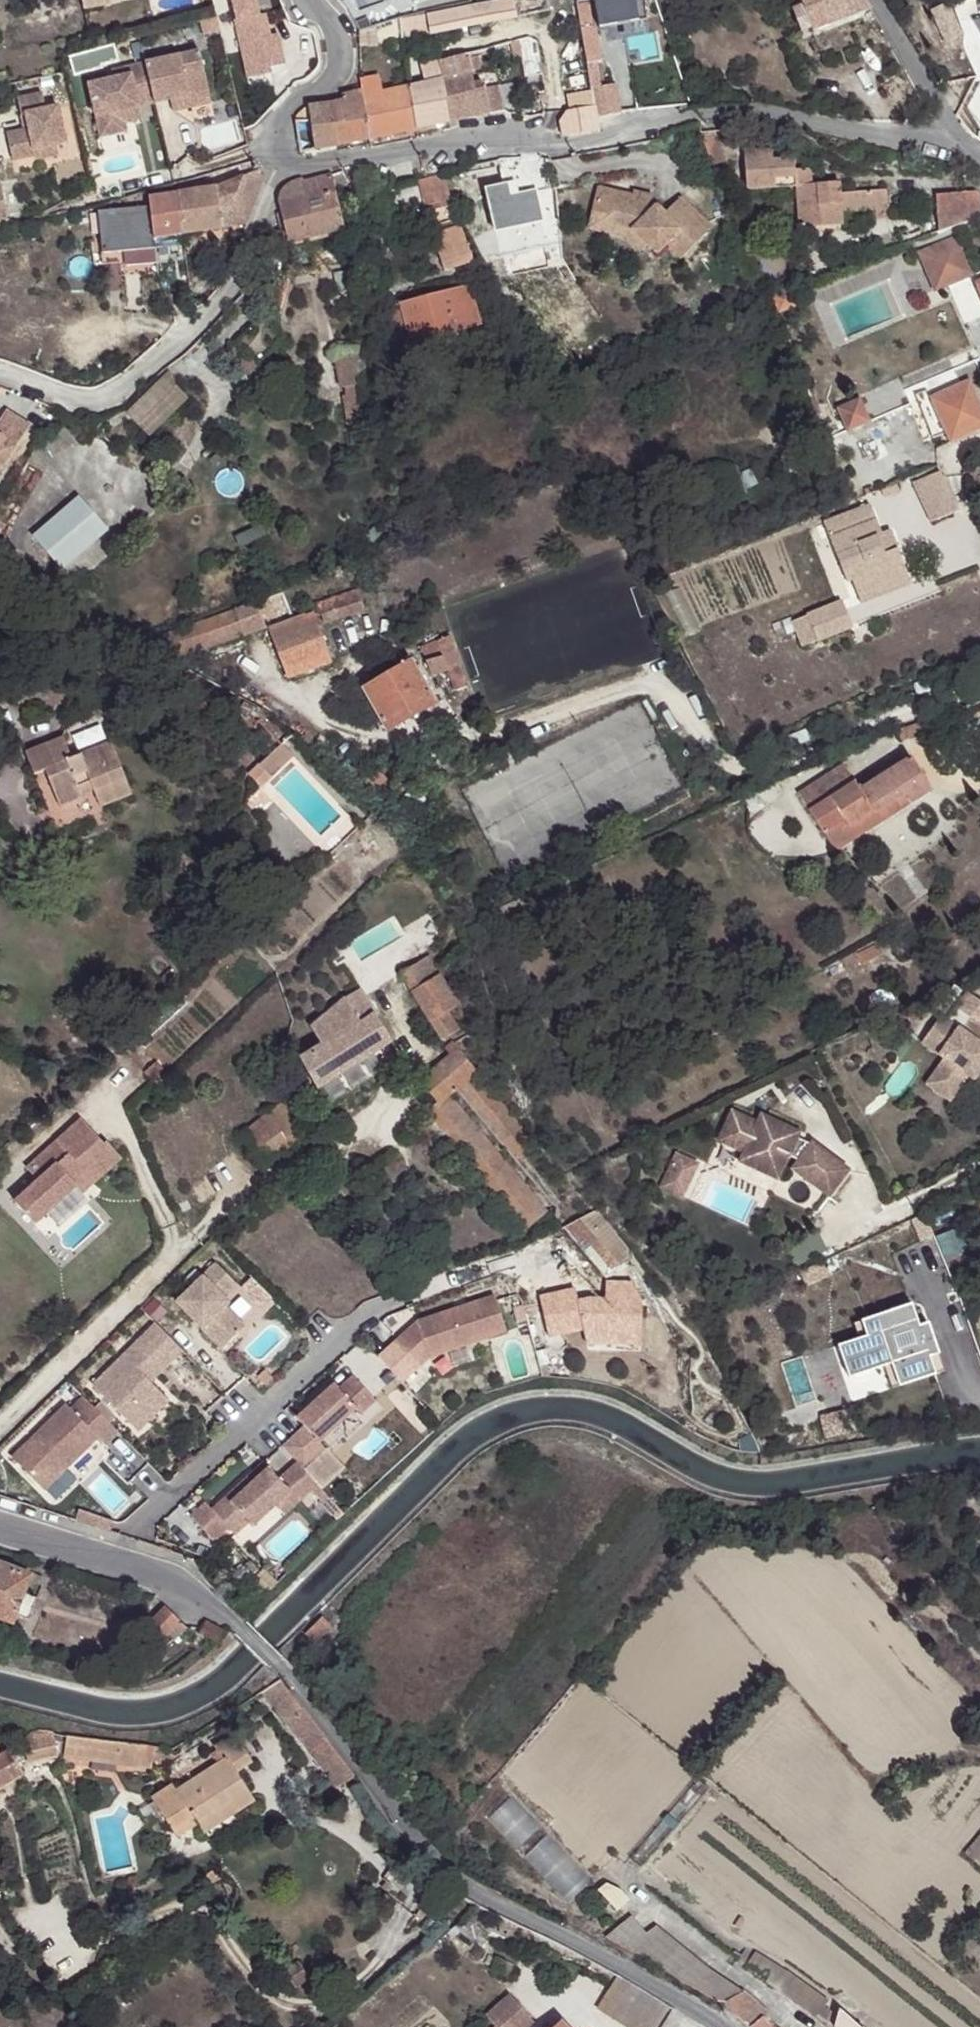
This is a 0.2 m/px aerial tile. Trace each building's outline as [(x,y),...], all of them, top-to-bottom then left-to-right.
[(87,11),(109,7),(107,0),(85,0),(87,11)] [(246,79),(269,74),(268,68),(283,65),(277,34),(269,35),(265,14),(259,15),(255,0),(231,0),(246,79)] [(592,73),(599,71),(599,64),(607,61),(602,32),(600,30),(598,26),(593,0),(595,0),(579,0),(592,73)] [(615,3),(611,3),(611,0),(598,3),(597,0),(595,0),(593,0),(598,26),(600,30),(618,26),(615,3)] [(615,3),(618,26),(651,19),(648,8),(648,0),(628,0),(615,3)] [(806,10),(816,32),(819,39),(875,13),(868,0),(801,0),(806,10)] [(514,1),(429,18),(431,38),(482,26),(517,21),(514,1)] [(962,32),(945,2),(929,11),(946,42),(962,32)] [(794,15),(804,37),(816,32),(806,10),(794,15)] [(219,29),(216,11),(199,17),(202,33),(219,29)] [(367,22),(356,24),(361,32),(362,47),(383,43),(380,28),(369,30),(367,22)] [(524,54),(527,75),(545,72),(540,44),(530,35),(514,41),(516,56),(524,54)] [(168,100),(205,90),(195,50),(126,68),(128,75),(112,79),(88,85),(101,138),(128,131),(126,124),(123,112),(139,107),(168,100)] [(473,55),(443,65),(450,100),(449,101),(453,123),(506,113),(506,111),(502,88),(488,90),(486,83),(478,85),(475,72),(484,71),(480,53),(473,55)] [(413,89),(413,90),(420,130),(453,123),(449,101),(450,100),(443,65),(424,71),(426,85),(413,89)] [(128,75),(126,68),(110,71),(112,79),(128,75)] [(927,104),(912,74),(887,88),(903,116),(916,110),(918,112),(924,109),(922,107),(927,104)] [(366,99),(373,138),(420,130),(413,90),(385,96),(382,75),(363,79),(364,90),(366,99)] [(516,85),(502,88),(506,111),(521,108),(516,85)] [(598,108),(600,117),(624,113),(620,85),(595,90),(596,95),(598,108)] [(208,103),(205,90),(168,100),(172,112),(208,103)] [(350,121),(354,142),(373,138),(366,99),(364,90),(346,94),(346,98),(333,102),(337,123),(350,121)] [(571,112),(598,108),(596,95),(569,100),(571,112)] [(33,153),(54,150),(65,148),(60,111),(46,113),(44,97),(18,100),(21,118),(24,118),(27,132),(23,132),(6,136),(10,163),(34,160),(33,153)] [(297,122),(303,152),(354,142),(350,121),(337,123),(333,102),(311,106),(312,114),(307,115),(308,120),(297,122)] [(142,119),(139,107),(123,112),(126,124),(142,119)] [(565,136),(602,131),(600,117),(598,108),(571,112),(562,114),(565,136)] [(912,117),(915,123),(917,125),(921,124),(922,120),(920,114),(912,117)] [(726,162),(716,131),(701,131),(714,166),(726,162)] [(55,160),(54,150),(33,153),(34,160),(34,163),(55,160)] [(798,187),(801,229),(845,226),(844,214),(842,194),(841,182),(811,185),(809,169),(797,170),(796,159),(775,160),(775,150),(746,152),(749,190),(798,187)] [(262,174),(260,168),(218,187),(177,193),(185,235),(225,229),(222,211),(256,206),(267,178),(262,174)] [(444,191),(440,175),(429,178),(418,180),(421,196),(425,210),(446,204),(444,191)] [(344,231),(333,177),(304,182),(303,179),(283,183),(282,183),(279,188),(279,194),(289,243),(344,231)] [(634,194),(602,186),(596,211),(615,215),(613,224),(636,230),(650,243),(660,253),(669,243),(684,257),(714,226),(683,196),(666,212),(659,205),(654,203),(635,199),(636,195),(634,194)] [(946,233),(979,220),(979,188),(941,194),(946,233)] [(636,195),(635,199),(654,203),(655,195),(635,190),(634,194),(636,195)] [(875,211),(876,216),(891,214),(889,190),(874,191),(875,211)] [(842,194),(844,214),(875,211),(874,191),(842,194)] [(185,235),(177,193),(148,197),(148,202),(101,208),(111,258),(142,252),(187,243),(185,235)] [(249,224),(256,206),(222,211),(225,229),(249,224)] [(615,215),(596,211),(592,228),(629,237),(643,250),(650,243),(636,230),(613,224),(615,215)] [(448,262),(466,256),(470,254),(460,227),(432,236),(442,265),(448,262)] [(961,238),(924,253),(938,291),(976,275),(961,238)] [(187,244),(187,243),(142,252),(144,265),(187,257),(185,244),(187,244)] [(467,263),(466,256),(448,262),(451,270),(467,263)] [(441,339),(484,325),(470,285),(391,312),(401,338),(411,335),(413,344),(441,335),(441,339)] [(794,289),(777,295),(784,312),(800,306),(794,289)] [(413,344),(415,348),(441,339),(441,335),(413,344)] [(368,349),(334,356),(342,390),(347,389),(349,398),(355,426),(384,421),(376,383),(368,349)] [(979,432),(979,405),(968,382),(928,402),(925,394),(915,399),(932,441),(946,435),(952,446),(979,432)] [(349,398),(342,399),(348,428),(355,426),(349,398)] [(873,421),(864,401),(843,409),(852,430),(873,421)] [(0,429),(0,448),(15,458),(29,438),(5,422),(0,429)] [(49,440),(34,466),(45,474),(53,462),(66,452),(57,437),(49,440)] [(15,458),(0,448),(0,480),(15,458)] [(79,497),(32,537),(61,572),(109,532),(79,497)] [(880,552),(885,549),(873,516),(826,534),(848,592),(855,589),(860,607),(879,601),(878,593),(907,581),(899,561),(891,564),(884,565),(880,552)] [(891,564),(885,549),(880,552),(884,565),(891,564)] [(878,593),(879,601),(910,588),(907,581),(878,593)] [(302,627),(278,635),(295,684),(339,669),(326,629),(373,613),(368,595),(318,612),(318,614),(312,617),(314,623),(302,627)] [(450,638),(421,647),(430,676),(446,671),(454,693),(466,688),(450,638)] [(411,662),(364,689),(389,733),(437,706),(411,662)] [(69,708),(70,719),(87,717),(85,706),(69,708)] [(927,728),(899,740),(902,747),(930,736),(927,728)] [(111,741),(72,757),(62,736),(25,751),(34,773),(46,770),(60,807),(83,800),(82,794),(94,791),(100,807),(133,795),(111,741)] [(259,768),(272,781),(293,759),(282,746),(259,768)] [(795,793),(821,832),(842,819),(848,827),(923,779),(908,757),(857,786),(842,765),(795,793)] [(262,790),(272,781),(259,768),(248,778),(262,790)] [(369,782),(377,792),(388,782),(381,773),(369,782)] [(821,832),(824,837),(829,841),(843,844),(929,789),(923,779),(848,827),(842,819),(821,832)] [(829,841),(824,837),(833,850),(843,844),(829,841)] [(427,956),(399,975),(412,993),(446,1044),(461,1033),(448,1013),(459,1006),(438,975),(427,956)] [(385,971),(366,986),(375,1001),(396,990),(385,971)] [(890,988),(895,997),(904,995),(899,986),(890,988)] [(978,1015),(979,1016),(979,993),(975,989),(963,1004),(978,1015)] [(360,1005),(342,1005),(324,1022),(357,1069),(392,1044),(372,1018),(365,1022),(361,1016),(360,1005)] [(969,1028),(948,1012),(928,1039),(950,1056),(931,1081),(955,1098),(975,1073),(979,1066),(979,1037),(969,1028)] [(969,1028),(979,1037),(979,1016),(978,1015),(969,1028)] [(324,1022),(308,1037),(321,1054),(300,1069),(320,1096),(357,1069),(324,1022)] [(493,1049),(481,1057),(489,1069),(501,1061),(493,1049)] [(437,1071),(455,1093),(461,1087),(616,1274),(631,1264),(475,1075),(477,1072),(460,1052),(437,1071)] [(161,1065),(149,1076),(166,1097),(179,1086),(161,1065)] [(437,1071),(421,1085),(438,1107),(430,1114),(529,1234),(549,1218),(449,1098),(455,1093),(437,1071)] [(270,1118),(240,1141),(259,1173),(308,1149),(289,1110),(270,1118)] [(761,1133),(763,1128),(740,1118),(734,1131),(730,1130),(723,1146),(747,1157),(744,1166),(784,1182),(794,1159),(801,1166),(796,1174),(834,1200),(852,1174),(815,1148),(813,1150),(801,1145),(804,1136),(777,1124),(771,1137),(761,1133)] [(767,1119),(763,1128),(761,1133),(771,1137),(777,1124),(767,1119)] [(80,1123),(30,1168),(41,1180),(36,1184),(13,1205),(32,1227),(75,1189),(73,1187),(84,1178),(91,1186),(119,1161),(105,1145),(102,1148),(80,1123)] [(705,1165),(682,1154),(666,1190),(689,1200),(705,1165)] [(392,1155),(367,1177),(379,1191),(403,1168),(392,1155)] [(30,1168),(25,1172),(36,1184),(41,1180),(30,1168)] [(84,1178),(73,1187),(75,1189),(80,1195),(91,1186),(84,1178)] [(214,1266),(175,1305),(220,1350),(243,1329),(224,1309),(228,1305),(224,1301),(236,1288),(214,1266)] [(415,1325),(377,1359),(400,1384),(429,1361),(487,1342),(506,1336),(494,1301),(415,1325)] [(919,1326),(913,1305),(862,1321),(867,1336),(860,1339),(839,1346),(849,1379),(892,1365),(899,1388),(935,1376),(930,1358),(939,1355),(933,1336),(924,1340),(919,1326)] [(862,1321),(855,1323),(860,1339),(867,1336),(862,1321)] [(929,1323),(919,1326),(924,1340),(933,1336),(929,1323)] [(155,1327),(94,1390),(138,1433),(167,1403),(150,1385),(181,1354),(155,1327)] [(487,1342),(429,1361),(434,1377),(492,1359),(487,1342)] [(939,1355),(930,1358),(935,1376),(945,1373),(939,1355)] [(304,1428),(290,1440),(310,1462),(324,1450),(318,1443),(354,1409),(359,1415),(374,1401),(352,1378),(338,1391),(332,1387),(296,1420),(304,1428)] [(66,1408),(14,1461),(45,1493),(98,1439),(106,1446),(117,1435),(84,1400),(71,1413),(66,1408)] [(290,1440),(282,1448),(295,1463),(302,1470),(310,1462),(290,1440)] [(245,1477),(210,1510),(227,1528),(233,1535),(246,1523),(250,1526),(274,1505),(288,1491),(295,1499),(314,1483),(302,1470),(295,1463),(277,1480),(267,1469),(251,1483),(245,1477)] [(288,1491),(274,1505),(281,1513),(295,1499),(288,1491)] [(227,1528),(210,1510),(204,1504),(190,1517),(212,1541),(227,1528)] [(101,1518),(98,1527),(112,1531),(115,1522),(101,1518)] [(30,1580),(0,1568),(0,1622),(12,1626),(16,1618),(24,1597),(29,1583),(30,1580)] [(29,1583),(39,1587),(41,1580),(32,1576),(30,1580),(29,1583)] [(28,1623),(37,1602),(24,1597),(16,1618),(28,1623)] [(164,1643),(167,1648),(181,1637),(166,1617),(135,1640),(128,1646),(139,1658),(145,1653),(155,1650),(164,1643)] [(319,1643),(332,1632),(334,1629),(325,1620),(310,1635),(319,1643)] [(200,1638),(215,1648),(221,1637),(205,1628),(200,1638)] [(360,1779),(278,1684),(259,1696),(342,1793),(360,1779)] [(58,1752),(55,1736),(34,1734),(25,1736),(28,1754),(58,1752)] [(215,1746),(224,1759),(227,1757),(235,1770),(248,1762),(231,1735),(215,1746)] [(150,1770),(153,1749),(66,1738),(63,1758),(150,1770)] [(24,1771),(9,1748),(0,1754),(0,1786),(24,1771)] [(227,1757),(224,1759),(178,1789),(198,1820),(230,1799),(236,1809),(253,1798),(235,1770),(227,1757)] [(198,1820),(178,1789),(174,1782),(153,1796),(175,1835),(198,1820)] [(565,1901),(589,1878),(507,1793),(483,1817),(565,1901)] [(204,1830),(236,1809),(230,1799),(198,1820),(204,1830)] [(979,1834),(968,1846),(960,1855),(975,1868),(979,1862),(979,1834)] [(617,1911),(629,1900),(621,1891),(606,1883),(598,1890),(617,1911)] [(712,2002),(727,2002),(742,1992),(655,1928),(646,1934),(630,1916),(603,1938),(624,1950),(712,2002)] [(447,1932),(454,1935),(461,1930),(456,1924),(447,1932)] [(759,1985),(774,1987),(787,1970),(755,1951),(741,1973),(759,1985)] [(496,1957),(490,1970),(501,1975),(507,1962),(496,1957)] [(309,1977),(299,1963),(285,1972),(294,1986),(309,1977)] [(815,2017),(823,2006),(828,2000),(787,1970),(774,1987),(794,2001),(815,2017)] [(621,1976),(598,2012),(620,2026),(664,2026),(677,2009),(621,1976)] [(740,2016),(746,2026),(748,2026),(761,2018),(767,2013),(742,1992),(727,2002),(740,2016)] [(485,2015),(496,2026),(526,2026),(533,2021),(508,1993),(485,2015)] [(815,2017),(827,2026),(832,2013),(823,2006),(815,2017)] [(845,2007),(836,2025),(838,2026),(864,2026),(845,2007)] [(761,2018),(748,2026),(768,2026),(761,2018)] [(561,2019),(552,2026),(547,2021),(541,2026),(568,2026),(561,2019)]
